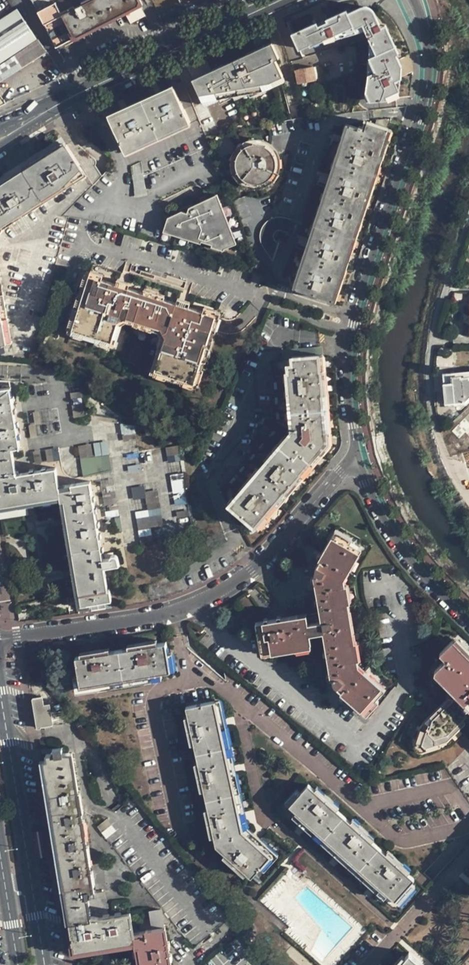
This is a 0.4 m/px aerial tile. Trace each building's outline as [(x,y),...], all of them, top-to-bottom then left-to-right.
[(62,0),(31,0),(38,13),(62,0)] [(138,0),(62,0),(38,13),(56,47),(137,6),(139,1),(138,0)] [(373,17),(375,17),(371,10),(363,6),(348,11),(346,9),(327,18),(328,21),(318,25),(317,22),(293,34),(295,38),(357,9),(371,13),(373,17)] [(365,100),(388,99),(398,98),(399,90),(401,70),(401,65),(396,54),(398,53),(385,25),(380,27),(375,17),(373,17),(371,13),(357,9),(295,38),(299,48),(365,29),(370,40),(377,54),(370,57),(369,75),(367,93),(365,100)] [(35,38),(16,10),(0,21),(0,62),(35,38)] [(38,39),(15,55),(0,65),(0,82),(39,57),(47,52),(38,39)] [(279,57),(272,43),(232,61),(193,79),(200,94),(270,82),(283,76),(275,59),(279,57)] [(312,67),(311,62),(295,65),(299,83),(315,80),(313,67),(312,67)] [(189,122),(174,88),(109,118),(124,151),(189,122)] [(390,120),(386,119),(376,120),(375,124),(367,121),(365,129),(350,125),(296,288),(331,300),(390,120)] [(260,145),(254,144),(249,145),(246,146),(240,150),(238,153),(236,156),(235,160),(235,164),(236,171),(240,177),(245,181),(249,183),(255,184),(260,184),(265,181),(269,178),(273,173),(275,167),(275,162),(274,156),(272,152),(268,148),(264,146),(260,145)] [(3,230),(86,177),(66,145),(0,187),(0,235),(3,230)] [(143,177),(133,181),(135,192),(134,192),(135,198),(147,196),(146,189),(145,189),(143,177)] [(236,244),(217,195),(188,208),(187,213),(182,211),(167,218),(164,229),(224,248),(236,244)] [(288,233),(291,219),(281,217),(275,218),(269,219),(267,221),(263,225),(261,230),(260,234),(260,239),(261,243),(263,247),(273,261),(280,242),(276,241),(275,240),(274,236),(275,234),(277,232),(280,231),(288,233)] [(90,271),(89,275),(101,279),(103,274),(90,271)] [(69,327),(72,329),(89,275),(85,274),(80,286),(82,287),(80,296),(78,295),(74,307),(76,307),(74,315),(72,315),(69,327)] [(165,337),(155,369),(194,381),(215,315),(203,311),(188,306),(177,302),(164,299),(143,292),(128,288),(117,284),(101,279),(89,275),(72,329),(112,341),(117,324),(129,318),(160,327),(165,337)] [(10,343),(0,279),(0,345),(10,343)] [(119,279),(117,284),(128,288),(130,283),(119,279)] [(145,287),(143,292),(164,299),(165,294),(145,287)] [(178,298),(177,302),(188,306),(190,302),(178,298)] [(205,306),(203,311),(215,315),(216,310),(205,306)] [(220,316),(215,315),(194,381),(199,383),(204,369),(202,368),(205,361),(206,362),(213,339),(212,338),(214,331),(216,331),(220,316)] [(110,346),(112,341),(72,329),(71,334),(110,346)] [(291,349),(292,357),(319,355),(319,356),(323,355),(322,347),(291,349)] [(319,355),(292,357),(292,363),(288,363),(288,371),(287,371),(292,433),(229,505),(255,527),(326,442),(319,356),(319,355)] [(192,386),(194,381),(155,369),(153,374),(192,386)] [(457,372),(457,377),(450,377),(451,389),(452,402),(464,401),(463,395),(468,394),(468,371),(457,372)] [(444,389),(451,389),(450,377),(457,377),(457,372),(442,373),(444,389)] [(88,415),(82,378),(70,380),(76,417),(88,415)] [(71,484),(72,489),(60,490),(59,486),(56,468),(16,474),(12,448),(20,447),(11,387),(9,388),(8,381),(0,381),(0,504),(0,506),(60,497),(60,502),(64,501),(81,605),(111,600),(110,590),(108,590),(104,567),(119,565),(118,558),(117,556),(114,555),(113,553),(104,554),(105,559),(103,559),(90,482),(71,484)] [(49,396),(47,384),(27,386),(29,399),(49,396)] [(463,395),(464,401),(452,402),(452,405),(464,403),(468,399),(468,394),(463,395)] [(37,437),(33,413),(26,414),(30,438),(37,437)] [(451,431),(459,440),(466,433),(468,437),(468,422),(465,418),(451,431)] [(109,455),(107,442),(94,443),(96,456),(109,455)] [(93,457),(91,444),(78,446),(80,458),(93,457)] [(186,490),(178,445),(166,448),(173,493),(186,490)] [(45,450),(47,462),(59,460),(58,448),(45,450)] [(115,492),(113,480),(100,481),(102,493),(115,492)] [(132,486),(137,519),(149,517),(147,504),(159,502),(156,483),(132,486)] [(116,498),(103,500),(106,518),(119,516),(116,498)] [(190,521),(188,503),(175,505),(178,523),(190,521)] [(153,542),(149,517),(137,519),(140,543),(153,542)] [(308,623),(307,614),(256,623),(261,651),(311,643),(310,635),(323,632),(330,679),(332,679),(333,682),(334,685),(341,691),(341,692),(363,712),(382,691),(355,668),(341,577),(358,547),(334,533),(333,536),(332,536),(319,559),(320,560),(316,567),(314,572),(315,575),(313,575),(319,612),(321,621),(308,623)] [(319,612),(307,614),(308,623),(321,621),(319,612)] [(421,725),(413,746),(419,753),(441,746),(466,722),(463,719),(466,716),(465,711),(462,707),(464,705),(468,710),(468,655),(453,639),(439,653),(445,659),(435,669),(434,674),(455,695),(452,699),(447,698),(421,725)] [(170,670),(166,642),(75,657),(80,685),(170,670)] [(32,698),(37,727),(52,725),(51,720),(56,719),(55,711),(50,712),(48,704),(42,705),(41,696),(32,698)] [(251,877),(270,856),(242,831),(214,701),(186,706),(216,846),(251,877)] [(133,931),(130,912),(100,917),(91,914),(88,894),(94,893),(78,793),(75,793),(69,757),(63,757),(61,747),(54,748),(55,752),(46,753),(47,759),(43,760),(74,951),(135,941),(135,946),(138,945),(141,964),(171,964),(165,927),(164,927),(161,909),(150,910),(152,928),(145,929),(145,933),(134,935),(133,931)] [(308,784),(289,805),(394,899),(414,878),(308,784)] [(397,964),(424,964),(409,952),(397,964)]
